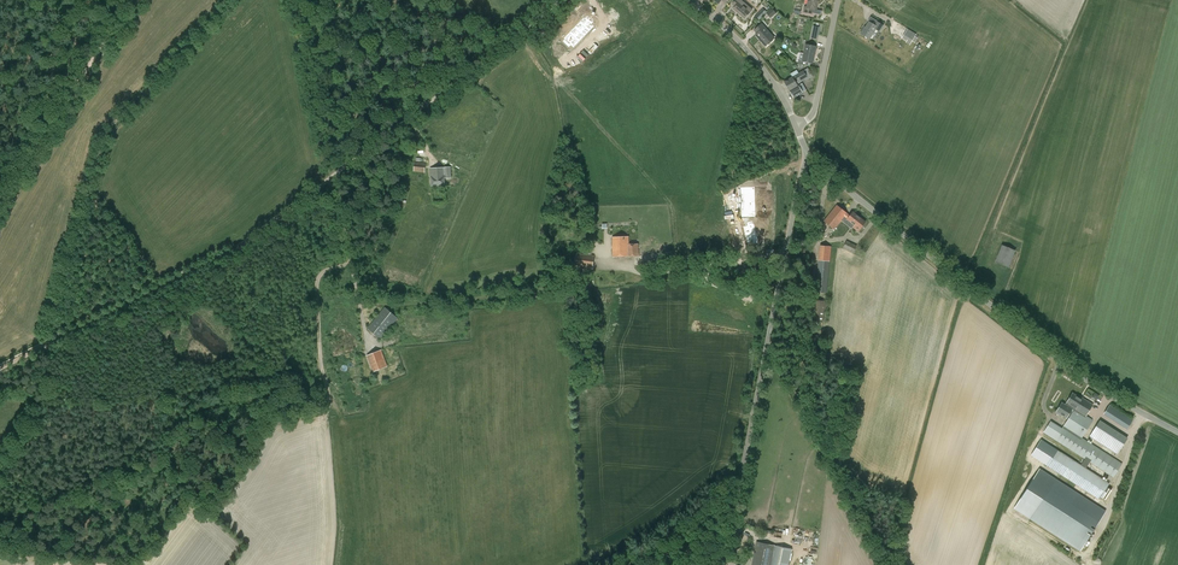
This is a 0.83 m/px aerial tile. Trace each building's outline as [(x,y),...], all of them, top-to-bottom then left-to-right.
[(603,5),(605,4),(610,13),(619,8),(615,0),(601,0),(603,5)] [(745,18),(752,10),(745,4),(740,0),(735,0),(732,4),(735,7),(734,9),(745,18)] [(812,14),(813,9),(816,10),(818,0),(808,0),(807,8),(805,7),(804,12),(812,14)] [(755,16),(759,20),(767,12),(763,8),(755,16)] [(767,13),(771,18),(776,13),(772,9),(767,13)] [(584,15),(579,20),(588,30),(593,25),(584,15)] [(579,20),(574,25),(583,35),(588,30),(579,20)] [(861,33),(869,39),(874,32),(876,33),(877,31),(880,32),(884,25),(877,21),(874,25),(869,22),(864,30),(863,29),(861,33)] [(754,30),(757,34),(756,34),(766,45),(774,38),(770,34),(771,33),(762,23),(759,25),(754,30)] [(574,25),(568,30),(578,39),(583,35),(574,25)] [(907,40),(911,43),(912,41),(915,43),(918,38),(915,36),(916,35),(907,29),(902,38),(907,40)] [(568,30),(561,37),(570,46),(578,39),(568,30)] [(556,41),(546,50),(555,60),(563,54),(557,48),(560,46),(556,41)] [(802,61),(799,60),(798,64),(808,66),(808,63),(813,64),(816,47),(806,45),(802,61)] [(803,71),(792,77),(784,82),(790,91),(794,98),(803,93),(799,86),(798,86),(796,84),(807,77),(803,71)] [(419,173),(424,174),(426,163),(415,162),(414,171),(419,172),(419,173)] [(431,169),(432,186),(445,185),(444,179),(451,178),(450,168),(431,169)] [(841,220),(851,228),(854,225),(860,219),(853,212),(850,216),(836,205),(823,221),(834,230),(841,220)] [(854,225),(851,228),(851,229),(853,227),(858,231),(865,223),(860,219),(854,225)] [(759,231),(750,234),(751,240),(761,237),(759,231)] [(629,245),(628,237),(612,238),(612,257),(638,256),(638,244),(629,245)] [(843,248),(850,251),(853,244),(846,241),(843,248)] [(820,245),(815,292),(827,293),(831,247),(820,245)] [(995,262),(1008,268),(1015,250),(1001,245),(995,262)] [(575,266),(574,272),(588,274),(589,269),(593,270),(594,256),(565,253),(563,265),(575,266)] [(711,290),(703,287),(698,300),(710,304),(713,298),(708,297),(711,290)] [(734,300),(725,297),(720,308),(733,313),(735,309),(731,307),(734,300)] [(815,300),(813,320),(824,322),(826,301),(815,300)] [(397,317),(384,306),(366,328),(380,339),(397,317)] [(367,356),(373,372),(392,365),(386,349),(367,356)] [(1044,433),(1085,459),(1081,466),(1056,450),(1046,465),(1099,499),(1109,484),(1085,469),(1090,462),(1113,477),(1122,464),(1081,438),(1092,421),(1085,416),(1093,405),(1082,398),(1081,399),(1073,393),(1067,403),(1068,404),(1067,406),(1062,403),(1056,412),(1068,420),(1062,429),(1050,422),(1044,433)] [(1104,414),(1127,429),(1133,420),(1110,405),(1104,414)] [(1127,439),(1100,421),(1089,436),(1117,454),(1127,439)] [(1106,511),(1097,505),(1055,478),(1029,518),(1080,551),(1106,511)] [(792,549),(780,547),(756,542),(752,564),(788,564),(792,549)]
